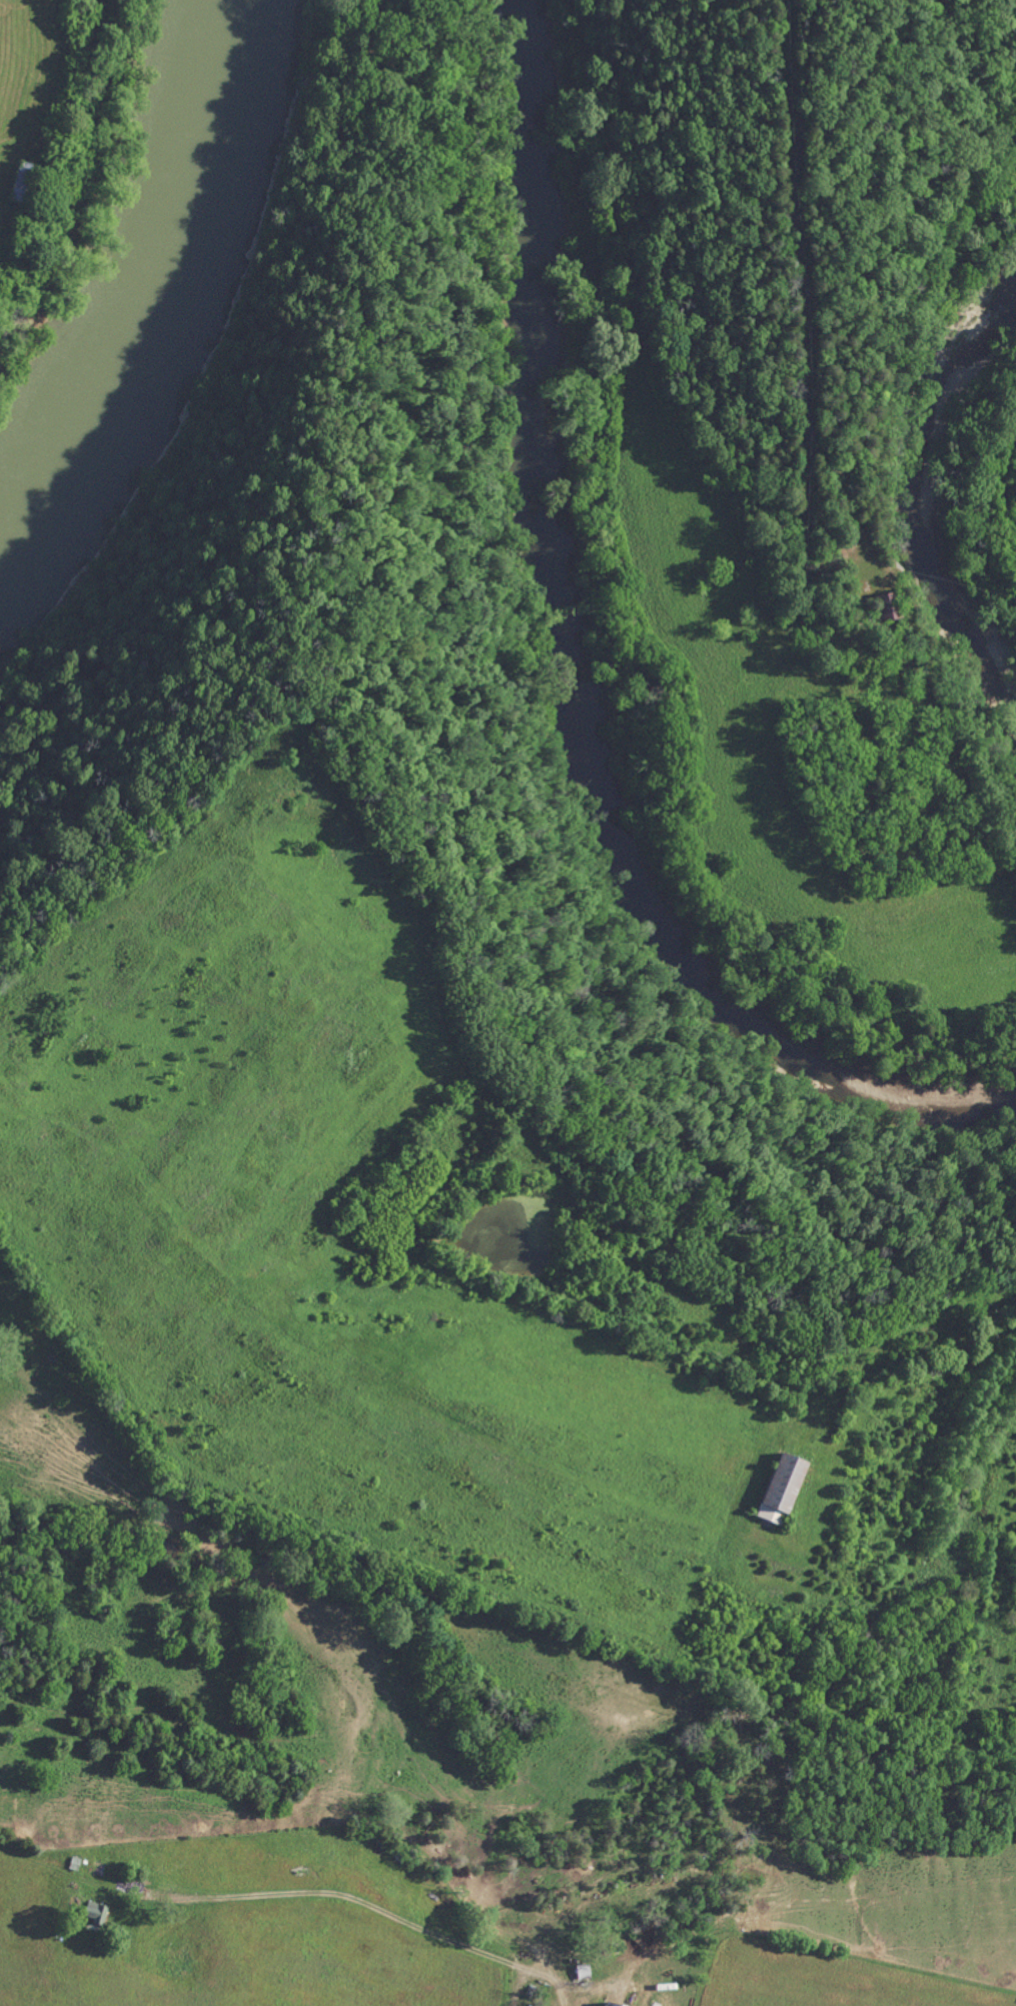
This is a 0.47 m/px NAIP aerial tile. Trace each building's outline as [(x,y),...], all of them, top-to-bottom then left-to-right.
[(811,1460),(782,1451),(762,1518),(783,1524),(786,1512),(795,1515),(811,1460)] [(95,1923),(105,1926),(111,1907),(91,1901),(86,1915),(96,1919),(95,1923)]
